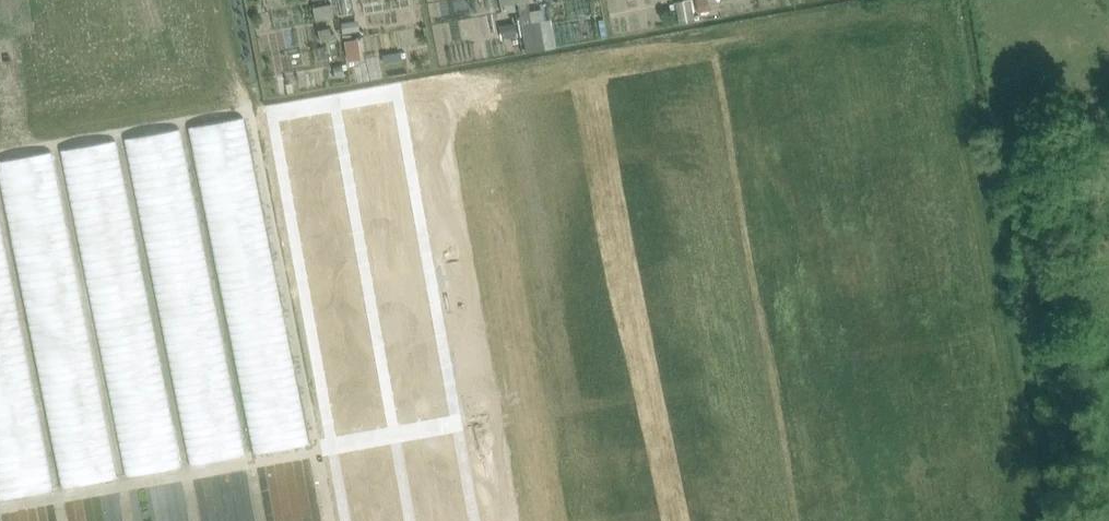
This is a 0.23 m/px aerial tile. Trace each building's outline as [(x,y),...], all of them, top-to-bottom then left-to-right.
[(521,2),(518,3),(526,53),(546,49),(541,21),(544,20),(542,9),(531,11),(529,1),(521,2)] [(51,468),(9,419),(44,322),(58,476),(297,453),(256,18),(196,184),(185,64),(134,206),(119,52),(66,201),(53,70),(3,209),(1,187),(0,187),(0,449),(51,468)] [(516,22),(504,24),(507,38),(518,36),(516,22)]
